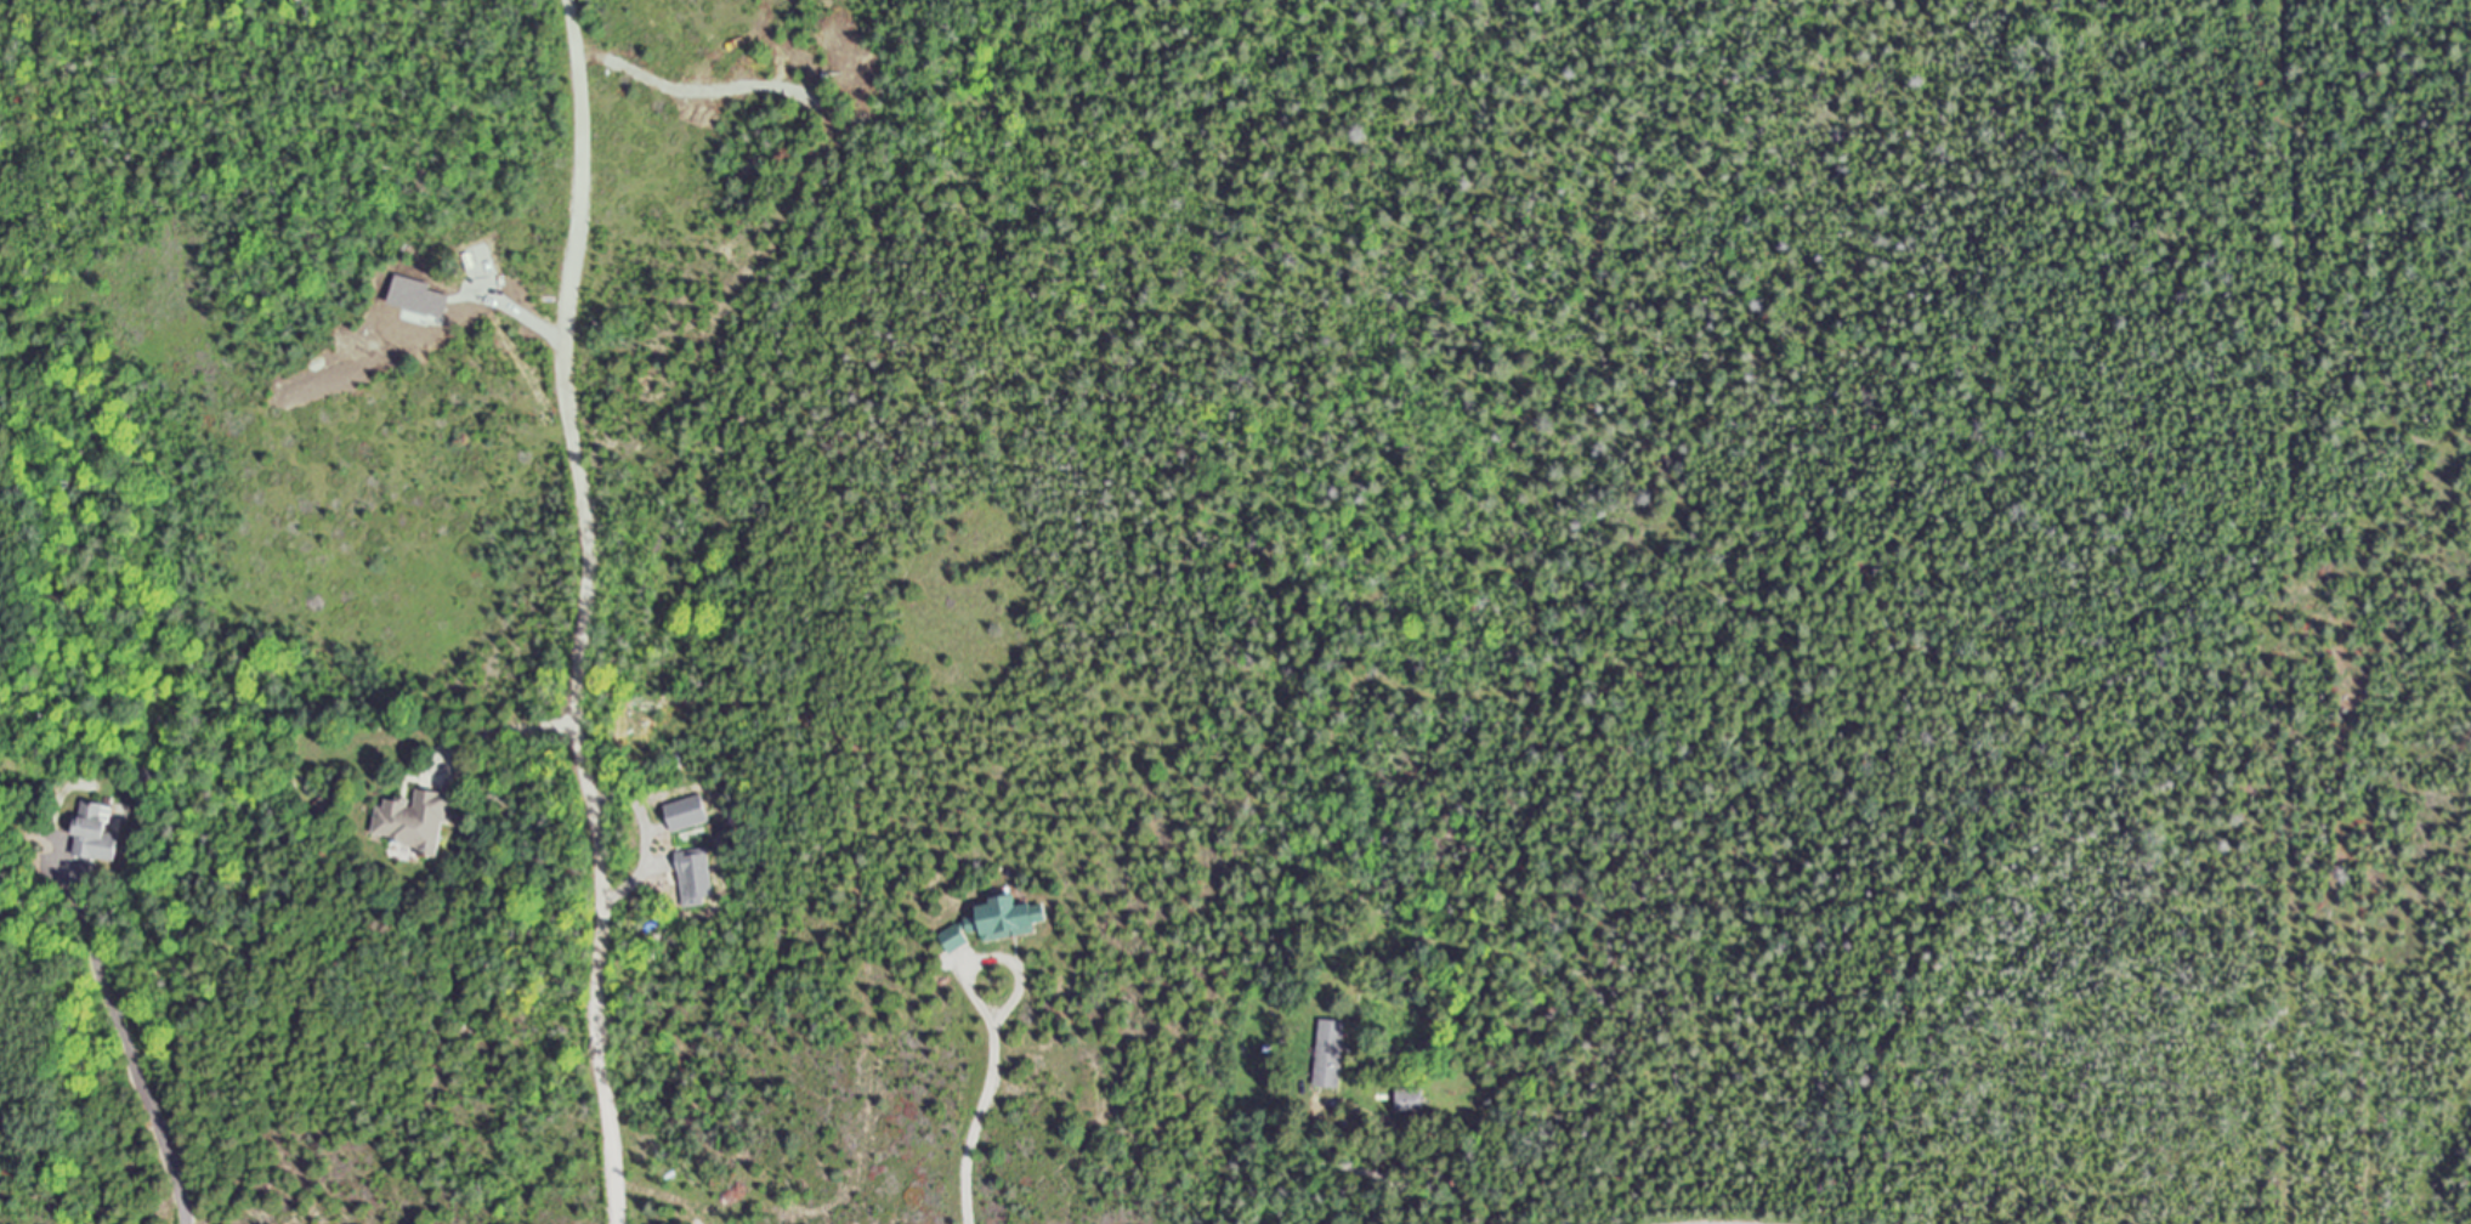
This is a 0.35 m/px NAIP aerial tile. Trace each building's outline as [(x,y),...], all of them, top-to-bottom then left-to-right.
[(386,798),(385,807),(377,806),(373,841),(443,849),(450,794),(416,790),(415,801),(386,798)] [(73,855),(116,862),(120,834),(107,832),(111,805),(81,801),(73,855)] [(983,942),(1036,933),(1035,924),(1047,923),(1044,903),(1017,907),(1015,897),(976,903),(979,921),(941,928),(945,951),(968,947),(966,935),(981,932),(983,942)] [(1346,1022),(1320,1020),(1315,1087),(1342,1089),(1346,1022)]
